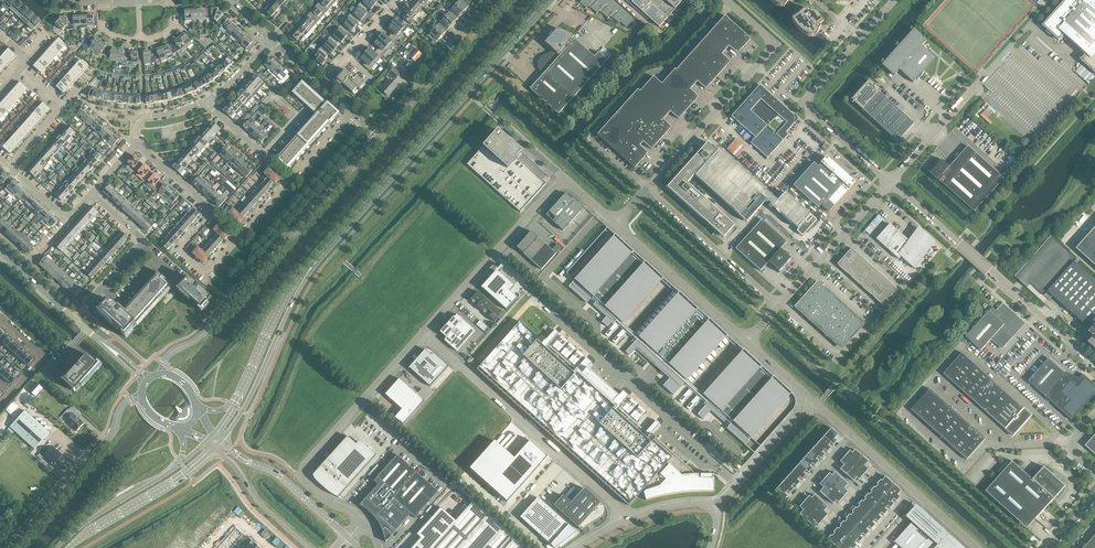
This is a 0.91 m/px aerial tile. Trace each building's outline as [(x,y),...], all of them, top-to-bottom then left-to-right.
[(3,4),(9,9),(16,0),(6,0),(3,4)] [(16,0),(9,9),(15,14),(22,6),(21,4),(22,3),(19,0),(18,2),(16,0)] [(274,2),(283,10),(286,5),(281,0),(275,0),(274,2)] [(325,0),(322,0),(319,3),(328,11),(332,6),(325,0)] [(371,10),(375,5),(374,5),(377,2),(375,0),(362,0),(361,1),(371,10)] [(427,0),(414,0),(414,1),(424,10),(426,7),(426,5),(429,1),(427,0)] [(453,3),(464,14),(467,11),(465,10),(469,5),(463,0),(460,0),(458,2),(456,0),(453,3)] [(579,3),(579,4),(580,3),(586,8),(585,9),(588,6),(590,8),(590,9),(591,8),(597,13),(596,14),(599,11),(601,13),(601,14),(602,13),(608,18),(607,19),(610,16),(612,18),(612,19),(613,18),(619,23),(618,24),(620,22),(626,27),(630,23),(634,26),(637,22),(613,0),(582,0),(579,3)] [(632,3),(646,15),(647,14),(650,16),(648,18),(654,22),(659,27),(683,0),(634,0),(632,3)] [(1042,26),(1059,41),(1064,35),(1086,54),(1081,60),(1094,73),(1094,0),(1066,0),(1042,26)] [(424,10),(414,1),(412,3),(411,2),(409,5),(408,3),(405,6),(416,16),(419,12),(421,13),(424,10)] [(274,2),(270,6),(279,14),(283,10),(274,2)] [(328,11),(319,3),(315,7),(324,15),(328,11)] [(351,12),(361,21),(365,16),(367,13),(365,11),(367,9),(360,3),(351,12)] [(464,14),(453,3),(450,7),(452,9),(450,11),(457,18),(461,15),(462,16),(464,14)] [(22,6),(15,14),(21,19),(28,11),(26,9),(28,8),(25,6),(24,7),(22,6)] [(279,14),(270,6),(265,11),(274,19),(279,14)] [(416,16),(405,6),(403,9),(404,10),(402,12),(403,13),(401,15),(411,24),(414,21),(413,19),(416,16)] [(324,15),(315,7),(311,12),(320,20),(324,15)] [(211,9),(205,9),(205,19),(215,18),(218,10),(216,8),(211,9)] [(806,9),(796,16),(791,20),(796,27),(798,29),(800,31),(802,32),(804,34),(807,35),(809,36),(813,37),(815,37),(819,30),(816,27),(823,22),(821,19),(820,17),(818,15),(816,13),(812,11),(809,10),(806,9)] [(223,15),(218,10),(215,18),(214,20),(222,26),(228,20),(223,15)] [(28,11),(21,19),(27,25),(34,16),(32,15),(34,13),(31,11),(30,12),(28,11)] [(457,18),(450,11),(448,14),(446,13),(443,16),(454,25),(456,23),(454,22),(457,18)] [(320,20),(311,12),(307,16),(316,24),(320,20)] [(355,22),(357,20),(350,14),(341,24),(351,32),(355,27),(357,24),(355,22)] [(34,16),(27,25),(33,30),(34,29),(35,30),(40,25),(39,23),(40,22),(38,20),(40,18),(37,16),(36,18),(34,16)] [(316,24),(307,16),(303,20),(312,28),(316,24)] [(441,21),(439,23),(447,30),(450,27),(451,28),(454,25),(443,16),(440,20),(441,21)] [(725,16),(708,34),(725,50),(729,46),(737,54),(751,39),(725,16)] [(62,17),(61,19),(65,28),(65,27),(74,26),(73,17),(67,17),(62,17)] [(283,18),(277,25),(279,27),(285,20),(283,18)] [(403,33),(410,26),(404,20),(401,23),(396,18),(392,23),(392,24),(403,33)] [(65,28),(61,19),(56,24),(56,25),(53,27),(53,29),(53,30),(54,32),(56,34),(58,34),(59,34),(60,34),(65,28)] [(228,20),(222,26),(227,31),(233,24),(230,21),(228,20)] [(312,28),(303,20),(299,25),(308,33),(312,28)] [(282,30),(284,32),(291,25),(288,23),(282,30)] [(439,23),(437,25),(436,24),(433,28),(443,37),(445,35),(444,33),(447,30),(439,23)] [(233,24),(227,31),(232,35),(238,29),(236,27),(233,24)] [(396,41),(403,33),(392,24),(388,29),(392,33),(390,35),(396,41)] [(308,33),(299,25),(295,29),(304,37),(308,33)] [(345,34),(347,31),(340,25),(331,35),(341,43),(345,38),(347,35),(345,34)] [(443,37),(433,28),(429,31),(431,32),(427,36),(435,43),(439,38),(441,40),(443,37)] [(574,36),(573,36),(557,28),(548,39),(556,46),(552,50),(550,52),(545,55),(542,56),(540,58),(538,62),(537,65),(538,68),(542,73),(543,71),(545,72),(530,89),(558,114),(607,60),(599,52),(594,57),(574,40),(573,38),(574,36)] [(238,29),(232,35),(236,40),(243,32),(240,30),(238,29)] [(304,37),(295,29),(291,34),(300,42),(304,37)] [(899,70),(913,82),(935,58),(921,46),(926,40),(922,36),(921,37),(914,30),(883,65),(890,71),(890,72),(894,76),(899,70)] [(194,38),(187,31),(185,34),(184,34),(179,38),(187,47),(192,43),(191,42),(194,38)] [(243,32),(236,40),(241,44),(247,37),(246,36),(246,35),(243,32)] [(389,48),(396,41),(390,35),(388,38),(383,33),(378,38),(379,39),(389,48)] [(530,42),(532,44),(528,48),(532,53),(545,40),(538,34),(530,42)] [(725,50),(708,34),(691,53),(717,76),(730,62),(722,54),(725,50)] [(335,45),(337,42),(330,36),(322,46),(331,54),(335,49),(337,47),(335,45)] [(95,39),(92,37),(86,44),(90,47),(89,48),(95,52),(101,42),(96,39),(95,39)] [(249,39),(247,37),(241,44),(250,52),(255,46),(252,43),(253,42),(250,39),(249,39)] [(187,47),(179,38),(174,42),(175,42),(172,44),(176,52),(181,50),(182,51),(187,47)] [(58,39),(53,44),(61,51),(65,46),(58,39)] [(383,56),(389,48),(379,39),(374,44),(379,48),(377,50),(383,56)] [(106,45),(101,42),(95,52),(100,55),(101,54),(105,56),(109,47),(106,46),(106,45)] [(61,51),(53,44),(49,48),(57,55),(61,51)] [(168,45),(163,47),(167,58),(173,56),(172,55),(176,52),(172,44),(169,46),(168,45)] [(112,49),(109,47),(105,56),(110,58),(109,59),(115,62),(115,61),(119,50),(112,48),(112,49)] [(167,58),(163,47),(157,50),(153,51),(155,60),(156,60),(160,59),(161,61),(167,58)] [(325,56),(327,53),(320,47),(313,55),(316,57),(314,59),(322,66),(326,61),(325,60),(327,58),(325,56)] [(415,61),(421,54),(415,49),(414,50),(410,47),(406,51),(411,55),(410,57),(415,61)] [(57,55),(49,48),(45,53),(53,60),(57,55)] [(383,56),(377,50),(374,53),(370,48),(365,53),(365,54),(376,63),(374,61),(378,57),(380,58),(383,56)] [(7,49),(3,53),(11,60),(15,56),(7,49)] [(125,51),(119,50),(115,61),(122,63),(122,66),(127,67),(127,62),(128,52),(124,52),(125,51)] [(150,51),(144,51),(144,63),(151,63),(152,66),(157,65),(156,60),(155,60),(153,51),(150,52),(150,51)] [(131,53),(128,52),(127,62),(132,62),(132,64),(139,63),(138,52),(131,52),(131,53)] [(0,57),(0,58),(7,65),(11,60),(3,53),(0,57)] [(53,60),(45,53),(41,57),(49,64),(53,60)] [(717,76),(691,53),(676,70),(675,69),(693,86),(697,82),(706,89),(717,76)] [(369,71),(376,63),(365,54),(361,59),(365,63),(363,65),(369,71)] [(226,56),(221,61),(227,68),(229,66),(230,66),(233,63),(226,56)] [(49,64),(41,57),(37,62),(45,69),(49,64)] [(264,64),(269,69),(275,61),(270,57),(264,64)] [(80,60),(76,64),(84,71),(88,67),(80,60)] [(221,61),(216,66),(222,73),(226,70),(227,68),(221,61)] [(275,61),(269,69),(273,73),(279,65),(275,61)] [(45,69),(37,62),(33,66),(41,73),(45,69)] [(76,64),(72,69),(80,76),(84,71),(76,64)] [(279,65),(273,73),(277,77),(284,69),(279,65)] [(216,66),(210,70),(216,78),(218,76),(218,77),(222,73),(216,66)] [(394,89),(397,86),(393,82),(395,79),(396,80),(400,74),(393,68),(388,73),(389,73),(386,76),(390,80),(381,90),(380,89),(388,96),(387,95),(393,89),(394,89)] [(80,76),(72,69),(68,73),(76,80),(80,76)] [(284,69),(277,77),(281,80),(278,83),(281,86),(286,80),(284,78),(289,73),(284,69)] [(693,86),(675,69),(662,84),(653,76),(653,77),(688,109),(698,97),(690,89),(693,86)] [(876,73),(881,77),(885,72),(880,69),(876,73)] [(210,70),(205,74),(210,83),(214,80),(214,79),(216,78),(210,70)] [(345,70),(337,79),(343,85),(343,84),(353,93),(353,92),(352,91),(356,87),(359,90),(365,83),(357,76),(357,77),(352,73),(350,75),(345,70)] [(68,73),(64,78),(72,85),(76,80),(68,73)] [(205,74),(199,78),(204,86),(206,85),(210,83),(205,74)] [(265,83),(256,75),(252,80),(261,88),(265,83)] [(688,109),(653,77),(640,91),(638,89),(637,90),(666,116),(670,112),(678,119),(688,109)] [(72,85),(64,78),(60,82),(68,89),(72,85)] [(199,78),(193,82),(197,90),(202,88),(202,87),(204,86),(199,78)] [(897,142),(914,124),(874,88),(876,85),(876,84),(875,85),(869,79),(851,100),(897,142)] [(261,88),(252,80),(248,84),(255,91),(257,93),(261,88)] [(19,82),(15,87),(23,94),(27,89),(19,82)] [(68,89),(60,82),(56,87),(64,94),(68,89)] [(193,82),(186,85),(190,93),(193,92),(193,93),(197,90),(193,82)] [(271,83),(270,85),(277,91),(279,89),(271,83)] [(255,91),(248,84),(244,89),(251,95),(255,91)] [(323,100),(315,92),(314,92),(315,93),(313,94),(302,84),(293,94),(316,114),(313,118),(315,117),(316,118),(279,159),(289,168),(330,122),(330,121),(333,118),(334,118),(334,117),(337,113),(337,114),(338,113),(328,104),(327,106),(322,103),(323,102),(323,101),(323,100)] [(186,85),(180,87),(183,96),(188,95),(188,94),(190,93),(186,85)] [(23,94),(15,87),(11,91),(19,98),(23,94)] [(92,87),(90,92),(89,92),(88,92),(88,94),(88,95),(89,95),(88,96),(93,98),(94,98),(96,98),(99,89),(92,87)] [(180,87),(173,89),(176,98),(179,98),(183,96),(180,87)] [(791,124),(794,121),(793,115),(762,87),(758,87),(734,114),(734,113),(731,116),(755,138),(750,143),(767,158),(783,140),(788,134),(785,132),(792,125),(791,124)] [(105,91),(99,89),(96,98),(98,99),(98,100),(103,101),(105,91)] [(173,89),(167,91),(169,101),(174,100),(174,99),(176,98),(173,89)] [(251,95),(244,89),(240,93),(247,99),(251,95)] [(666,116),(637,90),(623,105),(661,139),(671,127),(663,120),(666,116)] [(19,98),(11,91),(7,95),(15,102),(19,98)] [(112,93),(105,91),(103,101),(108,102),(108,101),(111,102),(112,93)] [(167,91),(160,93),(162,102),(164,101),(164,102),(169,101),(167,91)] [(119,94),(112,93),(111,102),(113,102),(113,103),(118,104),(119,94)] [(160,93),(153,94),(154,103),(159,103),(159,102),(162,102),(160,93)] [(247,99),(240,93),(236,97),(243,104),(245,106),(249,101),(247,99)] [(126,94),(119,94),(118,104),(123,104),(125,104),(126,94)] [(153,94),(146,94),(146,104),(149,103),(149,104),(154,103),(153,94)] [(15,102),(7,95),(3,100),(11,107),(15,102)] [(243,104),(236,97),(232,102),(239,108),(243,104)] [(3,100),(0,103),(0,105),(7,111),(11,107),(3,100)] [(42,102),(38,107),(46,114),(50,109),(42,102)] [(239,108),(232,102),(228,106),(235,113),(237,115),(241,110),(239,108)] [(661,139),(623,105),(610,120),(628,137),(647,154),(648,153),(640,146),(643,142),(651,149),(661,139)] [(235,113),(228,106),(224,111),(231,117),(235,113)] [(46,114),(38,107),(34,111),(42,119),(46,114)] [(77,114),(81,119),(88,111),(83,107),(77,114)] [(34,111),(30,116),(38,123),(42,119),(34,111)] [(88,111),(81,119),(86,123),(92,115),(88,111)] [(92,115),(86,123),(90,127),(97,119),(92,115)] [(38,123),(30,116),(26,120),(34,127),(38,123)] [(256,121),(252,117),(250,119),(243,127),(248,131),(254,123),(256,121)] [(97,119),(90,127),(94,131),(101,123),(97,119)] [(34,127),(26,120),(22,125),(30,132),(34,127)] [(628,137),(610,120),(597,134),(616,151),(628,137)] [(101,123),(94,131),(99,135),(105,127),(101,123)] [(213,123),(209,127),(216,134),(220,129),(213,123)] [(254,123),(248,131),(252,135),(259,127),(254,123)] [(22,125),(18,129),(26,136),(30,132),(22,125)] [(261,125),(259,127),(252,135),(257,139),(263,131),(265,129),(261,125)] [(75,133),(68,126),(64,131),(71,137),(75,133)] [(105,127),(99,135),(103,138),(110,131),(105,127)] [(216,134),(209,127),(205,132),(212,138),(216,134)] [(26,136),(18,129),(14,134),(22,141),(26,136)] [(498,130),(467,165),(520,212),(546,184),(545,183),(550,177),(498,130)] [(71,137),(64,131),(60,135),(67,142),(71,137)] [(110,131),(103,138),(108,142),(114,135),(110,131)] [(263,131),(257,139),(261,143),(268,136),(263,131)] [(214,140),(205,132),(201,136),(208,142),(210,144),(214,140)] [(22,141),(14,134),(10,138),(18,145),(22,141)] [(67,142),(60,135),(56,140),(63,146),(65,148),(69,143),(67,142)] [(114,135),(108,142),(112,147),(119,139),(114,135)] [(208,142),(201,136),(197,140),(204,147),(208,142)] [(647,154),(628,137),(616,151),(635,168),(647,154)] [(18,145),(10,138),(6,143),(14,150),(18,145)] [(736,138),(727,148),(737,157),(746,147),(736,138)] [(63,146),(56,140),(52,144),(59,150),(63,146)] [(204,147),(197,140),(193,145),(200,151),(204,147)] [(717,150),(708,142),(667,187),(724,238),(735,226),(687,183),(717,150)] [(14,150),(6,143),(2,147),(10,154),(14,150)] [(59,150),(52,144),(48,148),(55,155),(59,150)] [(200,151),(193,145),(189,149),(196,156),(200,151)] [(943,160),(931,174),(940,182),(941,181),(975,212),(1005,178),(968,146),(950,167),(943,160)] [(225,147),(219,154),(223,158),(230,151),(225,147)] [(55,155),(48,148),(44,153),(51,159),(55,155)] [(196,156),(189,149),(185,154),(192,160),(196,156)] [(95,150),(90,154),(98,161),(102,156),(95,150)] [(230,151),(223,158),(228,162),(234,155),(230,151)] [(51,159),(44,153),(40,157),(47,164),(51,159)] [(90,154),(86,159),(94,165),(98,161),(90,154)] [(192,160),(185,154),(181,158),(188,165),(192,160)] [(234,155),(228,162),(232,166),(239,159),(234,155)] [(135,156),(131,160),(130,159),(127,161),(129,163),(128,163),(129,163),(127,165),(135,172),(142,164),(139,161),(140,160),(135,156)] [(47,164),(40,157),(36,162),(43,168),(47,164)] [(94,165),(86,159),(85,157),(81,162),(82,163),(90,170),(94,165)] [(814,163),(793,185),(818,208),(821,205),(828,211),(833,206),(855,182),(850,178),(850,179),(826,157),(818,166),(814,163)] [(188,165),(181,158),(177,163),(184,169),(188,165)] [(239,159),(232,166),(237,170),(243,163),(239,159)] [(224,172),(212,161),(211,163),(222,173),(224,172)] [(43,168),(36,162),(32,166),(39,173),(43,168)] [(82,163),(78,168),(86,174),(90,170),(82,163)] [(184,169),(177,163),(173,167),(180,174),(184,169)] [(243,163),(237,170),(241,174),(248,167),(243,163)] [(145,165),(139,172),(136,175),(144,182),(152,173),(149,170),(150,170),(145,165)] [(39,173),(32,166),(28,171),(35,177),(39,173)] [(248,167),(241,174),(246,178),(252,171),(248,167)] [(78,168),(74,172),(82,179),(86,174),(78,168)] [(264,174),(267,176),(274,183),(275,183),(278,180),(279,180),(281,178),(276,174),(277,173),(275,171),(274,170),(273,171),(270,168),(264,174)] [(0,177),(0,182),(2,184),(9,177),(4,172),(0,177)] [(74,172),(70,176),(78,183),(82,179),(74,172)] [(155,174),(149,181),(146,184),(154,191),(162,182),(160,179),(155,174)] [(70,176),(67,181),(74,187),(78,183),(70,176)] [(199,176),(193,183),(197,187),(204,180),(199,176)] [(267,176),(263,180),(270,187),(274,183),(267,176)] [(202,191),(210,181),(206,177),(204,180),(197,187),(202,191)] [(6,187),(11,191),(17,184),(13,180),(6,187)] [(263,180),(259,185),(266,191),(270,187),(263,180)] [(67,181),(63,185),(70,192),(74,187),(67,181)] [(206,195),(213,188),(215,185),(210,181),(202,191),(206,195)] [(17,184),(11,191),(15,195),(22,188),(17,184)] [(103,192),(108,196),(114,188),(109,184),(103,192)] [(63,185),(59,190),(66,196),(70,192),(63,185)] [(159,193),(163,196),(169,189),(165,185),(161,189),(159,187),(152,194),(156,197),(159,193)] [(259,185),(255,189),(262,196),(266,191),(259,185)] [(22,188),(15,195),(20,199),(26,192),(22,188)] [(114,188),(108,196),(112,200),(119,192),(114,188)] [(213,188),(206,195),(211,199),(217,192),(213,188)] [(166,202),(174,193),(169,189),(163,196),(161,198),(165,202),(166,202)] [(255,189),(251,194),(258,200),(262,196),(255,189)] [(62,201),(66,196),(59,190),(54,194),(62,201)] [(26,192),(20,199),(24,203),(30,196),(26,192)] [(119,192),(112,200),(117,204),(123,196),(119,192)] [(217,192),(211,199),(215,203),(221,196),(217,192)] [(178,197),(174,193),(166,202),(169,205),(167,207),(170,210),(177,203),(174,201),(178,197)] [(224,193),(221,196),(215,203),(220,207),(228,197),(224,193)] [(565,193),(551,210),(568,225),(584,207),(574,197),(572,199),(565,193)] [(251,194),(247,198),(254,205),(258,200),(251,194)] [(30,196),(24,203),(28,207),(35,200),(30,196)] [(123,196),(117,204),(121,208),(127,200),(123,196)] [(247,198),(243,203),(250,209),(254,205),(247,198)] [(35,200),(28,207),(33,211),(39,204),(35,200)] [(127,200),(121,208),(125,212),(132,204),(127,200)] [(243,203),(239,207),(246,213),(250,209),(243,203)] [(39,204),(33,211),(37,215),(44,208),(39,204)] [(132,204),(125,212),(130,216),(136,208),(132,204)] [(91,206),(87,210),(95,217),(99,212),(91,206)] [(239,207),(235,211),(242,218),(246,213),(239,207)] [(44,208),(37,215),(42,219),(48,212),(44,208)] [(136,208),(130,216),(134,220),(141,212),(136,208)] [(192,208),(188,212),(195,219),(199,214),(192,208)] [(233,209),(228,215),(231,218),(230,219),(231,220),(233,222),(234,221),(239,225),(241,223),(240,222),(243,219),(242,218),(235,211),(233,209)] [(95,217),(87,210),(83,215),(91,221),(95,217)] [(195,219),(188,212),(186,210),(182,214),(184,217),(191,223),(195,219)] [(48,212),(42,219),(46,223),(53,216),(48,212)] [(141,212),(134,220),(139,224),(145,216),(141,212)] [(871,234),(884,218),(878,213),(865,230),(871,234)] [(91,221),(83,215),(79,219),(87,226),(91,221)] [(811,215),(797,231),(802,236),(816,220),(811,215)] [(53,216),(46,223),(51,227),(57,220),(53,216)] [(145,216),(139,224),(143,228),(150,220),(145,216)] [(184,217),(180,221),(187,228),(191,223),(184,217)] [(87,226),(79,219),(75,224),(83,230),(87,226)] [(736,249),(760,271),(768,262),(781,274),(793,260),(780,249),(787,242),(762,219),(736,249)] [(150,220),(143,228),(148,232),(153,226),(154,224),(150,220)] [(180,221),(176,225),(183,232),(187,228),(180,221)] [(7,222),(0,229),(5,233),(11,226),(7,222)] [(183,232),(176,225),(174,223),(170,228),(172,230),(179,236),(183,232)] [(83,230),(75,224),(71,228),(79,235),(83,230)] [(214,230),(216,232),(224,239),(224,240),(228,236),(228,237),(230,235),(219,224),(214,230)] [(908,240),(890,224),(876,239),(899,259),(901,256),(915,269),(936,243),(919,228),(908,240)] [(11,226),(5,233),(9,237),(16,230),(11,226)] [(79,235),(71,228),(67,232),(75,239),(79,235)] [(1094,265),(1094,228),(1076,249),(1094,265)] [(16,230),(9,237),(14,241),(20,234),(16,230)] [(172,230),(168,234),(175,241),(179,236),(172,230)] [(556,253),(531,231),(517,248),(541,270),(556,253)] [(22,232),(20,234),(14,241),(18,245),(25,238),(27,236),(22,232)] [(75,239),(67,232),(63,237),(71,243),(75,239)] [(120,232),(116,236),(123,243),(128,238),(120,232)] [(216,232),(212,237),(220,243),(224,239),(216,232)] [(168,234),(164,239),(171,245),(175,241),(168,234)] [(123,243),(116,236),(112,241),(119,247),(123,243)] [(71,243),(63,237),(59,241),(67,248),(71,243)] [(212,237),(208,241),(216,248),(220,243),(212,237)] [(575,280),(569,287),(587,303),(590,299),(595,303),(593,305),(606,317),(602,322),(607,327),(614,320),(636,340),(626,352),(629,355),(630,356),(636,348),(670,379),(663,386),(674,395),(685,383),(707,403),(697,414),(699,416),(703,419),(709,413),(711,410),(724,422),(726,420),(731,424),(727,428),(732,433),(745,445),(790,395),(613,237),(575,280)] [(1076,259),(1052,237),(1015,277),(1027,287),(1030,284),(1044,296),(1048,291),(1074,261),(1076,259)] [(25,238),(18,245),(23,249),(29,242),(25,238)] [(167,250),(171,245),(164,239),(160,243),(167,250)] [(67,248),(59,241),(55,246),(63,252),(67,248)] [(119,247),(112,241),(108,245),(115,252),(119,247)] [(208,241),(205,246),(212,252),(216,248),(208,241)] [(29,242),(23,249),(27,253),(34,246),(29,242)] [(115,252),(108,245),(104,249),(111,256),(115,252)] [(205,246),(201,250),(208,256),(212,252),(205,246)] [(209,257),(208,256),(201,250),(198,248),(193,253),(204,264),(206,262),(205,261),(209,257)] [(851,248),(844,256),(850,262),(858,253),(853,250),(851,248)] [(111,256),(104,249),(100,254),(107,260),(111,256)] [(862,257),(858,253),(850,262),(856,267),(863,259),(862,257)] [(107,260),(100,254),(96,258),(104,265),(107,260)] [(850,262),(844,256),(837,264),(839,266),(843,270),(850,262)] [(39,264),(44,268),(51,261),(46,257),(39,264)] [(104,265),(96,258),(92,263),(100,269),(104,265)] [(865,260),(863,259),(856,267),(862,272),(869,264),(865,260)] [(51,261),(44,268),(48,272),(55,265),(51,261)] [(1093,337),(1088,343),(1094,349),(1094,279),(1074,261),(1048,291),(1091,330),(1089,333),(1093,337)] [(856,267),(850,262),(843,270),(847,273),(849,275),(856,267)] [(100,269),(92,263),(88,267),(96,274),(100,269)] [(495,268),(499,271),(504,266),(501,263),(495,268)] [(874,268),(869,264),(862,272),(868,277),(875,269),(873,268),(874,268)] [(55,265),(48,272),(53,276),(59,269),(55,265)] [(96,274),(88,267),(84,272),(91,278),(96,274)] [(862,272),(856,267),(849,275),(851,277),(855,280),(862,272)] [(59,269),(53,276),(57,280),(64,273),(59,269)] [(877,271),(875,269),(868,277),(874,283),(881,275),(877,271)] [(509,291),(514,286),(499,272),(498,271),(493,277),(492,278),(484,287),(483,286),(481,288),(483,290),(483,289),(506,310),(517,298),(509,291)] [(172,285),(167,280),(158,272),(123,311),(111,301),(101,312),(126,335),(172,285)] [(868,277),(862,272),(855,280),(859,284),(861,286),(868,277)] [(64,273),(57,280),(62,284),(68,277),(64,273)] [(885,278),(881,275),(874,283),(880,288),(887,280),(885,278)] [(68,277),(62,284),(66,288),(73,281),(68,277)] [(189,277),(180,288),(179,288),(202,309),(212,297),(189,277)] [(874,283),(868,277),(861,286),(862,287),(867,291),(874,283)] [(889,282),(887,280),(880,288),(886,293),(893,285),(889,282)] [(73,281),(66,288),(71,292),(77,285),(73,281)] [(880,288),(874,283),(867,291),(871,295),(873,296),(880,288)] [(800,311),(838,345),(839,346),(841,346),(843,346),(844,346),(846,344),(861,328),(862,326),(862,324),(861,322),(860,320),(822,286),(821,284),(819,284),(817,284),(815,285),(814,286),(799,303),(798,304),(798,306),(798,308),(798,309),(800,311)] [(77,285),(71,292),(75,296),(82,289),(77,285)] [(897,289),(893,285),(886,293),(892,299),(899,291),(897,289)] [(886,293),(880,288),(873,296),(874,298),(878,302),(886,293)] [(502,314),(477,292),(475,294),(475,295),(476,294),(477,295),(472,301),(486,313),(485,314),(495,322),(502,314)] [(892,299),(886,293),(878,302),(882,305),(883,305),(884,307),(892,299)] [(993,307),(966,337),(981,350),(991,339),(1000,347),(1005,347),(1026,323),(1003,303),(996,310),(993,307)] [(456,351),(457,351),(475,331),(457,315),(441,332),(447,337),(444,340),(456,351)] [(480,319),(477,323),(487,333),(491,329),(480,319)] [(520,321),(477,370),(629,506),(643,490),(645,492),(646,500),(648,500),(651,499),(655,498),(658,497),(661,496),(664,496),(666,495),(669,495),(672,494),(675,494),(678,493),(682,493),(686,492),(689,492),(692,492),(695,492),(698,492),(702,492),(702,490),(712,490),(713,475),(696,474),(651,434),(660,424),(656,421),(642,436),(615,411),(629,396),(623,391),(619,396),(587,368),(592,363),(586,358),(573,373),(545,349),(559,333),(555,330),(546,340),(541,336),(539,338),(520,321)] [(13,340),(8,336),(2,342),(7,346),(13,340)] [(17,343),(13,340),(7,346),(11,350),(17,343)] [(21,347),(17,343),(11,350),(15,354),(21,347)] [(25,351),(21,347),(15,354),(19,357),(25,351)] [(430,387),(448,366),(434,353),(432,355),(425,349),(409,368),(430,387)] [(29,355),(25,351),(19,357),(23,361),(29,355)] [(962,353),(944,374),(1013,436),(1032,415),(962,353)] [(34,358),(29,355),(23,361),(28,365),(34,358)] [(77,390),(96,369),(100,365),(88,355),(65,380),(77,390)] [(1046,361),(1028,381),(1072,420),(1094,395),(1094,384),(1084,374),(1080,378),(1066,372),(1065,373),(1048,358),(1046,361)] [(12,374),(8,370),(2,377),(6,380),(12,374)] [(16,378),(12,374),(6,380),(10,384),(16,378)] [(399,379),(385,394),(402,409),(401,410),(397,415),(396,415),(395,417),(397,419),(403,424),(424,401),(399,379)] [(911,410),(967,460),(986,439),(930,389),(911,410)] [(77,431),(84,423),(77,417),(81,413),(73,406),(69,410),(72,413),(65,421),(77,431)] [(34,449),(49,433),(24,411),(10,427),(34,449)] [(838,434),(831,428),(774,492),(784,500),(788,496),(785,494),(787,491),(790,493),(794,489),(791,487),(793,484),(796,487),(800,482),(797,480),(800,477),(802,480),(806,476),(803,473),(806,470),(809,473),(812,469),(810,466),(812,463),(815,466),(818,462),(816,459),(818,457),(821,459),(825,455),(822,452),(824,450),(827,452),(831,448),(828,445),(831,443),(833,445),(837,441),(834,439),(838,434)] [(1090,441),(1089,441),(1086,445),(1085,445),(1085,446),(1086,446),(1090,449),(1090,450),(1094,454),(1094,435),(1090,441)] [(328,458),(313,475),(319,480),(317,482),(323,487),(325,489),(328,491),(331,493),(336,496),(338,497),(376,455),(364,444),(360,448),(348,436),(331,455),(328,458)] [(750,448),(755,452),(760,445),(752,439),(750,443),(752,445),(750,448)] [(548,457),(547,455),(530,440),(527,445),(527,444),(522,449),(514,458),(495,441),(469,469),(507,502),(540,466),(545,461),(548,457)] [(292,456),(296,460),(304,452),(304,448),(305,447),(304,445),(300,449),(301,452),(297,448),(296,448),(294,451),(293,446),(290,449),(290,450),(286,451),(290,454),(291,454),(292,456)] [(38,453),(42,456),(52,466),(53,465),(57,468),(65,459),(61,456),(62,455),(51,446),(48,449),(45,446),(38,453)] [(865,466),(869,461),(862,456),(855,450),(852,453),(849,450),(840,461),(844,465),(840,469),(846,474),(853,481),(856,478),(859,480),(868,469),(865,466)] [(378,485),(359,505),(361,506),(364,508),(368,511),(372,515),(376,520),(378,523),(381,527),(383,532),(385,538),(386,542),(410,514),(415,518),(438,491),(397,455),(374,481),(378,485)] [(554,461),(547,473),(550,475),(558,463),(554,461)] [(1013,461),(986,491),(1020,522),(1029,513),(1036,519),(1057,495),(1060,498),(1063,495),(1064,492),(1065,489),(1066,486),(1065,483),(1064,482),(1063,479),(1062,478),(1059,476),(1053,473),(1052,474),(1042,466),(1044,468),(1033,480),(1013,461)] [(844,488),(848,484),(842,479),(835,472),(832,475),(829,473),(820,484),(823,488),(819,492),(826,497),(833,504),(836,501),(838,503),(848,492),(844,488)] [(901,491),(885,476),(881,481),(880,480),(876,484),(878,485),(875,488),(874,486),(870,491),(871,492),(869,495),(868,493),(864,498),(865,499),(863,501),(862,500),(858,504),(859,506),(857,508),(855,507),(852,511),(853,512),(850,515),(849,514),(845,518),(847,519),(844,522),(843,521),(839,525),(841,526),(838,529),(837,528),(833,532),(834,533),(832,536),(831,535),(827,539),(837,547),(849,547),(850,547),(851,547),(854,547),(857,546),(854,543),(856,540),(859,543),(863,539),(860,536),(862,534),(865,536),(869,532),(866,529),(869,527),(871,529),(875,525),(872,522),(875,520),(878,522),(881,518),(879,516),(881,513),(884,515),(888,511),(885,509),(887,506),(890,508),(894,504),(891,502),(893,499),(896,501),(900,497),(897,495),(901,491)] [(563,495),(554,506),(581,530),(588,525),(591,523),(592,523),(601,518),(602,517),(602,516),(603,515),(603,514),(604,513),(604,512),(604,511),(604,510),(604,509),(604,508),(604,507),(603,506),(603,505),(602,504),(601,503),(584,488),(571,503),(563,495)] [(803,510),(799,514),(813,526),(816,523),(818,525),(828,514),(824,511),(828,507),(822,501),(821,501),(814,495),(811,498),(809,496),(799,507),(803,510)] [(520,517),(554,547),(555,547),(558,544),(560,546),(575,534),(577,533),(538,498),(520,517)] [(473,502),(456,520),(441,507),(416,534),(420,538),(411,547),(519,547),(521,546),(473,502)] [(895,542),(902,547),(965,547),(923,511),(895,542)] [(1084,547),(1094,547),(1094,535),(1084,547)] [(248,538),(239,547),(259,547),(248,538)]
